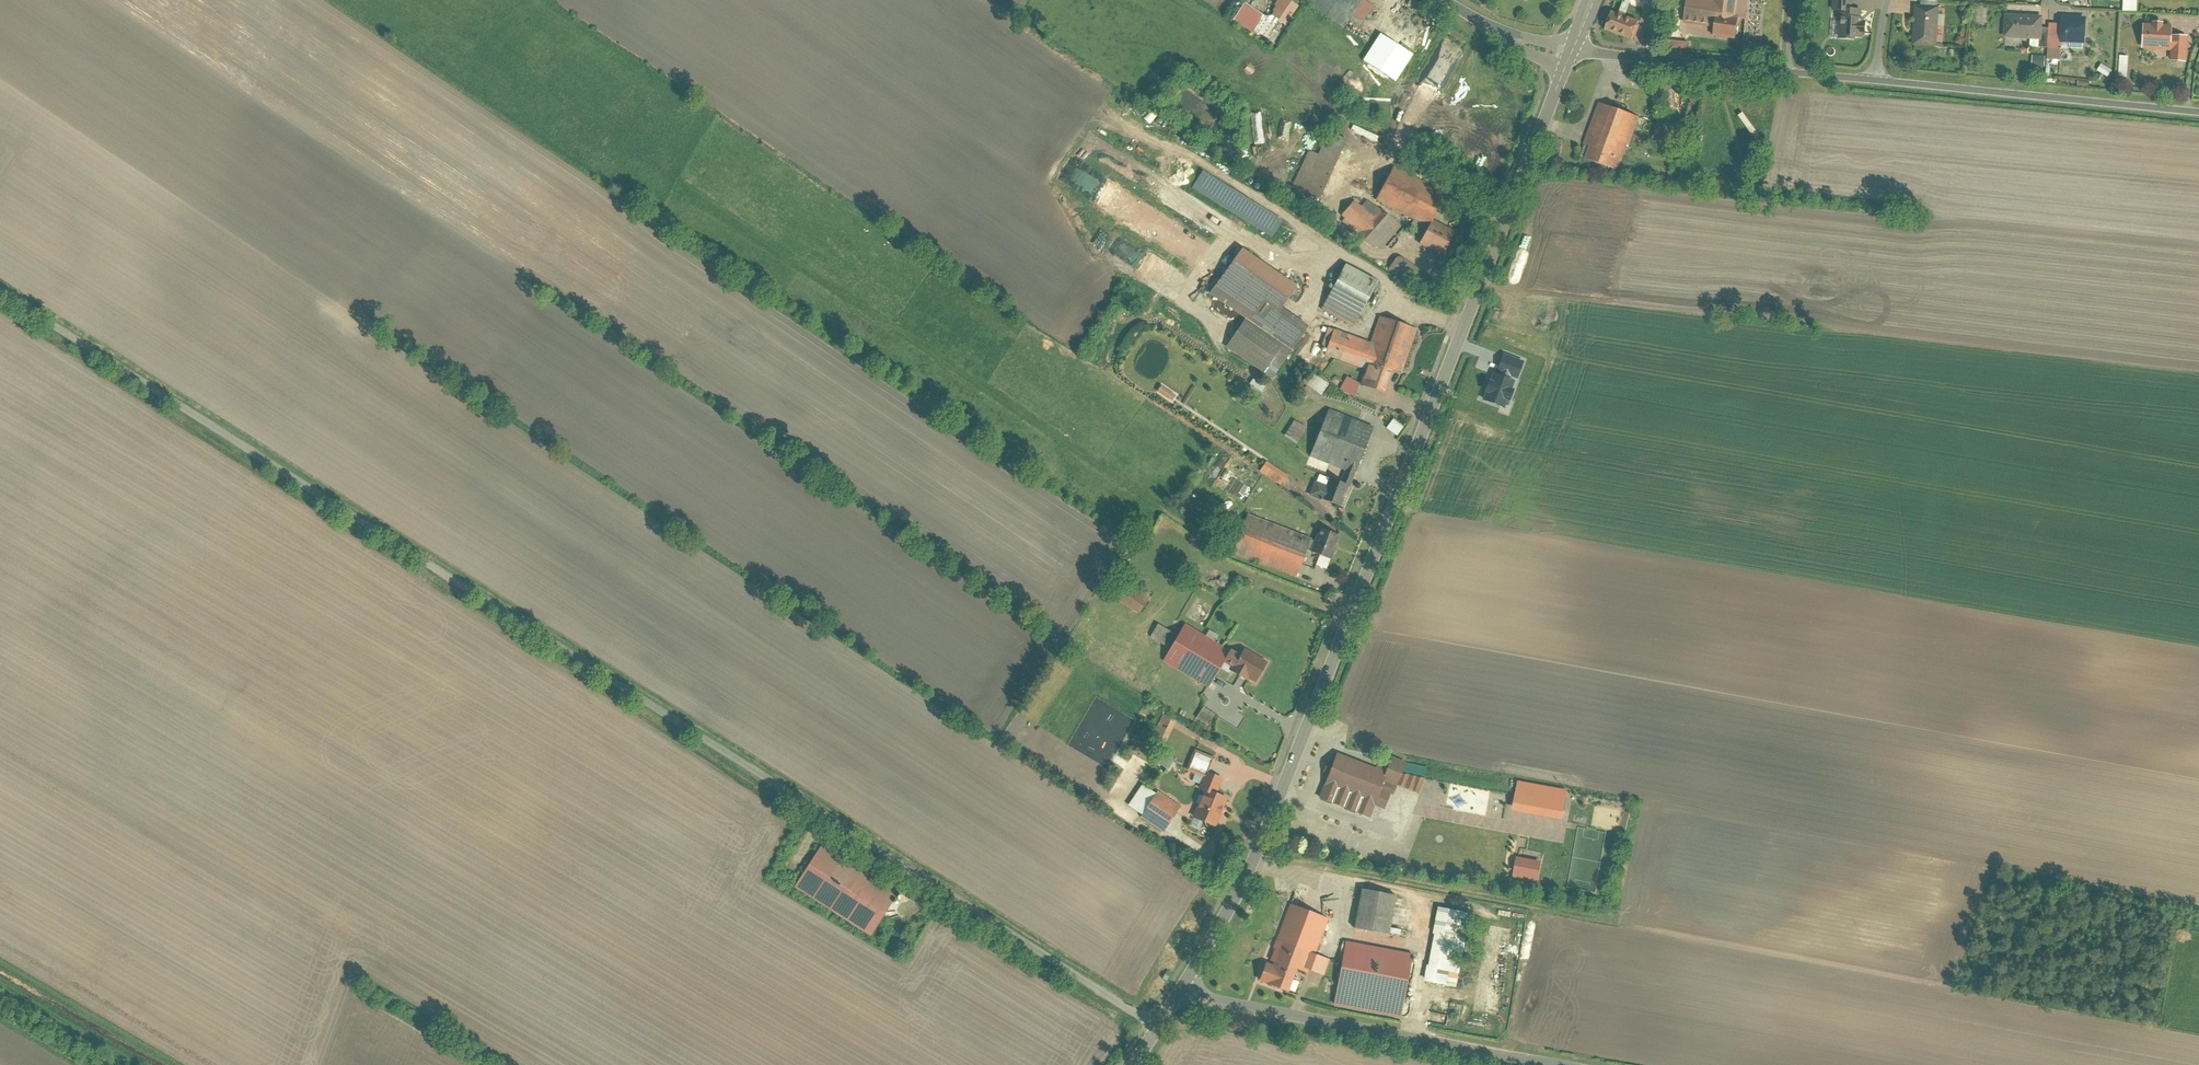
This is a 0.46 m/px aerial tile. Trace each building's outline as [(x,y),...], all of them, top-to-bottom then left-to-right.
[(1299,8),(1287,0),(1280,0),(1271,14),(1287,25),(1299,8)] [(1313,6),(1344,26),(1360,0),(1317,0),(1313,6)] [(1681,36),(1734,43),(1736,21),(1744,22),(1747,0),(1685,0),(1681,36)] [(1830,25),(1839,25),(1838,43),(1866,44),(1867,23),(1861,23),(1861,13),(1852,13),(1853,0),(1831,0),(1830,25)] [(1267,17),(1247,5),(1237,22),(1256,34),(1267,17)] [(1939,9),(1912,8),(1911,49),(1937,50),(1939,9)] [(1639,22),(1610,12),(1603,32),(1632,42),(1639,22)] [(2042,19),(2004,17),(2002,42),(2041,44),(2042,19)] [(2086,20),(2061,19),(2060,46),(2085,47),(2086,20)] [(2152,27),(2143,27),(2142,53),(2171,54),(2171,65),(2186,65),(2187,40),(2172,39),(2172,29),(2163,28),(2163,25),(2152,25),(2152,27)] [(1429,114),(1436,99),(1431,100),(1431,92),(1446,60),(1434,54),(1415,97),(1422,100),(1399,101),(1429,114)] [(2126,77),(2126,56),(2117,55),(2117,77),(2126,77)] [(2031,56),(2030,66),(2044,66),(2044,56),(2031,56)] [(2096,70),(2107,77),(2111,70),(2100,64),(2096,70)] [(1637,120),(1597,106),(1577,163),(1617,177),(1637,120)] [(1686,131),(1657,122),(1650,144),(1679,153),(1686,131)] [(1325,131),(1316,154),(1305,150),(1291,187),(1319,198),(1343,138),(1325,131)] [(1447,194),(1394,166),(1375,200),(1421,223),(1423,221),(1431,225),(1419,245),(1442,258),(1455,231),(1434,220),(1447,194)] [(1270,237),(1280,221),(1200,171),(1190,187),(1270,237)] [(1181,197),(1176,210),(1190,216),(1197,199),(1187,195),(1186,199),(1181,197)] [(1402,225),(1367,200),(1362,206),(1355,201),(1342,216),(1345,218),(1342,223),(1365,243),(1382,249),(1402,225)] [(1297,290),(1241,252),(1209,300),(1245,324),(1226,352),(1271,382),(1306,330),(1281,314),(1297,290)] [(1376,285),(1343,269),(1321,313),(1354,330),(1376,285)] [(1417,332),(1378,319),(1369,344),(1333,332),(1323,359),(1365,373),(1360,389),(1384,398),(1391,377),(1400,380),(1417,332)] [(1512,389),(1510,389),(1513,381),(1492,373),(1489,381),(1487,380),(1483,391),(1485,392),(1482,400),(1503,407),(1506,400),(1508,401),(1512,389)] [(1304,386),(1320,396),(1328,384),(1312,374),(1304,386)] [(1338,390),(1352,396),(1358,383),(1344,377),(1338,390)] [(1169,402),(1173,395),(1158,386),(1154,392),(1169,402)] [(1307,499),(1340,512),(1372,431),(1328,413),(1309,462),(1345,477),(1340,488),(1328,483),(1326,490),(1313,485),(1307,499)] [(1394,436),(1401,427),(1391,419),(1384,428),(1394,436)] [(1296,443),(1304,427),(1291,421),(1283,436),(1296,443)] [(1262,462),(1257,472),(1281,484),(1286,473),(1262,462)] [(1297,579),(1311,540),(1247,518),(1233,557),(1297,579)] [(1340,540),(1319,533),(1311,558),(1332,565),(1340,540)] [(1115,603),(1136,614),(1146,596),(1125,585),(1115,603)] [(1230,654),(1183,628),(1161,667),(1208,693),(1230,654)] [(1270,665),(1242,651),(1230,674),(1231,675),(1229,679),(1244,687),(1246,684),(1258,690),(1270,665)] [(1195,718),(1206,723),(1212,713),(1201,707),(1195,718)] [(1175,724),(1161,718),(1147,747),(1161,754),(1175,724)] [(1384,770),(1333,752),(1315,802),(1368,822),(1372,810),(1381,813),(1387,797),(1391,798),(1394,791),(1421,801),(1427,782),(1408,776),(1412,766),(1389,757),(1384,770)] [(1214,828),(1225,801),(1216,797),(1223,781),(1205,773),(1196,795),(1203,798),(1194,820),(1214,828)] [(1568,794),(1517,786),(1511,818),(1563,827),(1566,809),(1568,794)] [(1180,809),(1156,794),(1139,821),(1163,836),(1180,809)] [(900,891),(823,842),(794,888),(871,937),(900,891)] [(1541,861),(1515,856),(1511,878),(1537,883),(1541,861)] [(898,913),(921,899),(918,894),(895,908),(898,913)] [(1395,899),(1360,894),(1353,935),(1388,940),(1395,899)] [(1333,923),(1288,907),(1259,984),(1287,994),(1295,971),(1324,981),(1331,961),(1320,957),(1333,923)] [(1471,919),(1437,912),(1423,986),(1457,992),(1471,919)] [(1405,947),(1407,938),(1392,935),(1391,944),(1405,947)] [(1413,956),(1344,944),(1332,1009),(1401,1022),(1413,956)]
